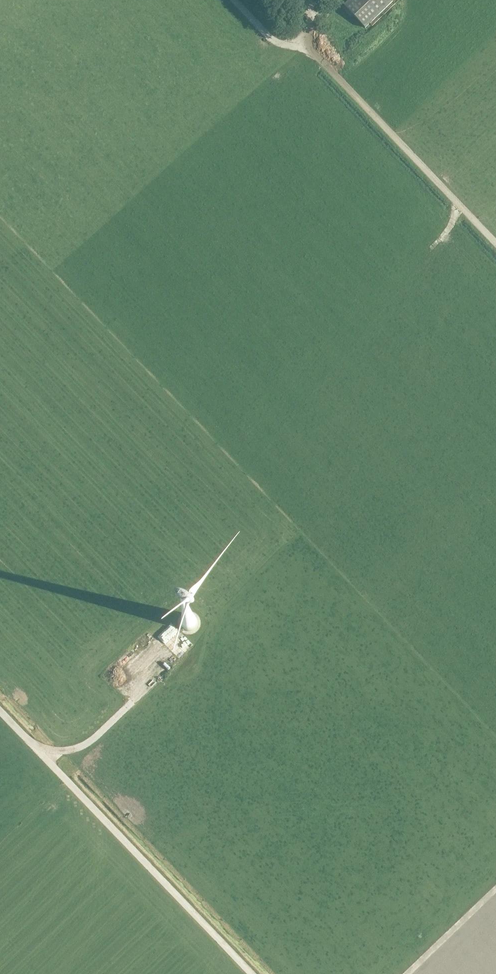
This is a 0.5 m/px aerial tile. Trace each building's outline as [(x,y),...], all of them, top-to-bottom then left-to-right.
[(388,0),(341,0),(339,2),(359,25),(388,0)]
